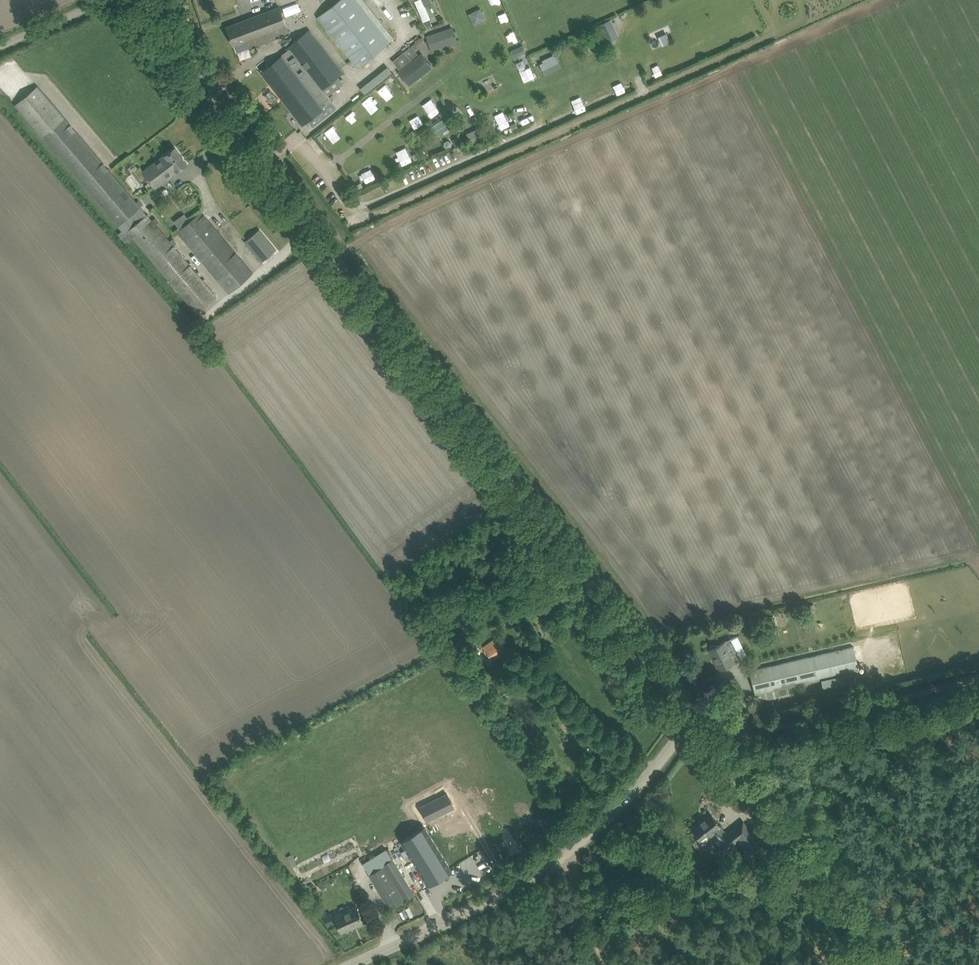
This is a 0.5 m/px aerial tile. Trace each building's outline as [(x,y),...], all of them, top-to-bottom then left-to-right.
[(357,66),(389,41),(356,0),(339,0),(318,17),(357,66)] [(279,7),(236,23),(227,26),(233,44),(234,44),(237,52),(249,47),(250,47),(289,33),(279,7)] [(483,9),(470,15),(476,27),(488,21),(483,9)] [(615,17),(607,21),(613,34),(622,31),(615,17)] [(453,26),(433,33),(426,36),(432,52),(458,42),(453,26)] [(286,48),(289,51),(260,71),(303,125),(330,104),(320,91),(344,72),(310,29),(286,48)] [(659,35),(662,45),(671,41),(667,32),(659,35)] [(596,34),(585,39),(587,44),(589,43),(596,40),(598,39),(599,38),(596,34)] [(655,46),(661,45),(658,35),(652,36),(655,46)] [(424,39),(405,53),(411,61),(419,54),(415,50),(426,41),(424,39)] [(587,44),(584,46),(588,54),(602,47),(598,39),(596,40),(589,43),(587,44)] [(522,44),(510,50),(513,56),(516,55),(518,59),(527,55),(525,51),(522,44)] [(398,72),(409,86),(433,66),(422,52),(419,54),(411,61),(398,72)] [(680,52),(669,57),(674,68),(684,63),(680,52)] [(565,55),(568,64),(575,61),(572,53),(565,55)] [(553,58),(540,64),(545,74),(561,66),(555,54),(551,56),(553,58)] [(663,64),(653,67),(655,76),(665,74),(663,64)] [(614,83),(618,93),(627,90),(623,80),(614,83)] [(385,82),(377,89),(386,100),(394,94),(385,82)] [(15,105),(42,137),(122,231),(119,233),(126,242),(132,237),(197,313),(217,296),(156,224),(152,220),(141,207),(144,205),(139,199),(136,201),(38,85),(15,105)] [(278,98),(269,89),(264,95),(273,103),(278,98)] [(425,108),(430,118),(440,112),(434,102),(425,108)] [(419,115),(409,118),(412,128),(423,124),(419,115)] [(501,129),(510,125),(505,115),(496,119),(501,129)] [(433,133),(436,131),(439,134),(453,125),(447,116),(429,127),(433,133)] [(280,119),(272,126),(277,133),(286,127),(280,119)] [(469,132),(474,143),(486,137),(481,126),(469,132)] [(458,137),(451,140),(454,146),(461,144),(458,137)] [(175,147),(167,153),(143,171),(155,187),(187,163),(175,147)] [(402,164),(412,160),(406,147),(397,151),(402,164)] [(177,231),(218,280),(230,294),(254,273),(242,260),(201,211),(177,231)] [(244,240),(262,262),(277,250),(259,228),(244,240)] [(777,629),(775,618),(764,620),(767,631),(777,629)] [(484,646),(485,648),(491,657),(505,646),(498,636),(484,646)] [(731,640),(725,643),(725,642),(718,645),(709,649),(713,657),(715,657),(720,668),(729,664),(735,661),(734,660),(739,657),(731,640)] [(859,670),(856,655),(854,646),(751,670),(756,693),(859,670)] [(454,657),(461,668),(477,657),(470,648),(463,653),(462,651),(454,657)] [(447,793),(425,803),(432,818),(454,807),(447,793)] [(714,831),(721,839),(727,834),(721,826),(710,812),(692,827),(703,840),(714,831)] [(727,834),(721,839),(728,847),(737,840),(750,856),(763,846),(743,821),(727,834)] [(401,841),(427,883),(451,869),(425,827),(401,841)] [(369,874),(385,899),(390,908),(415,893),(393,857),(386,861),(385,860),(382,862),(379,856),(365,865),(370,873),(369,874)] [(357,906),(334,916),(332,912),(325,916),(328,923),(337,919),(342,930),(364,921),(357,906)]
